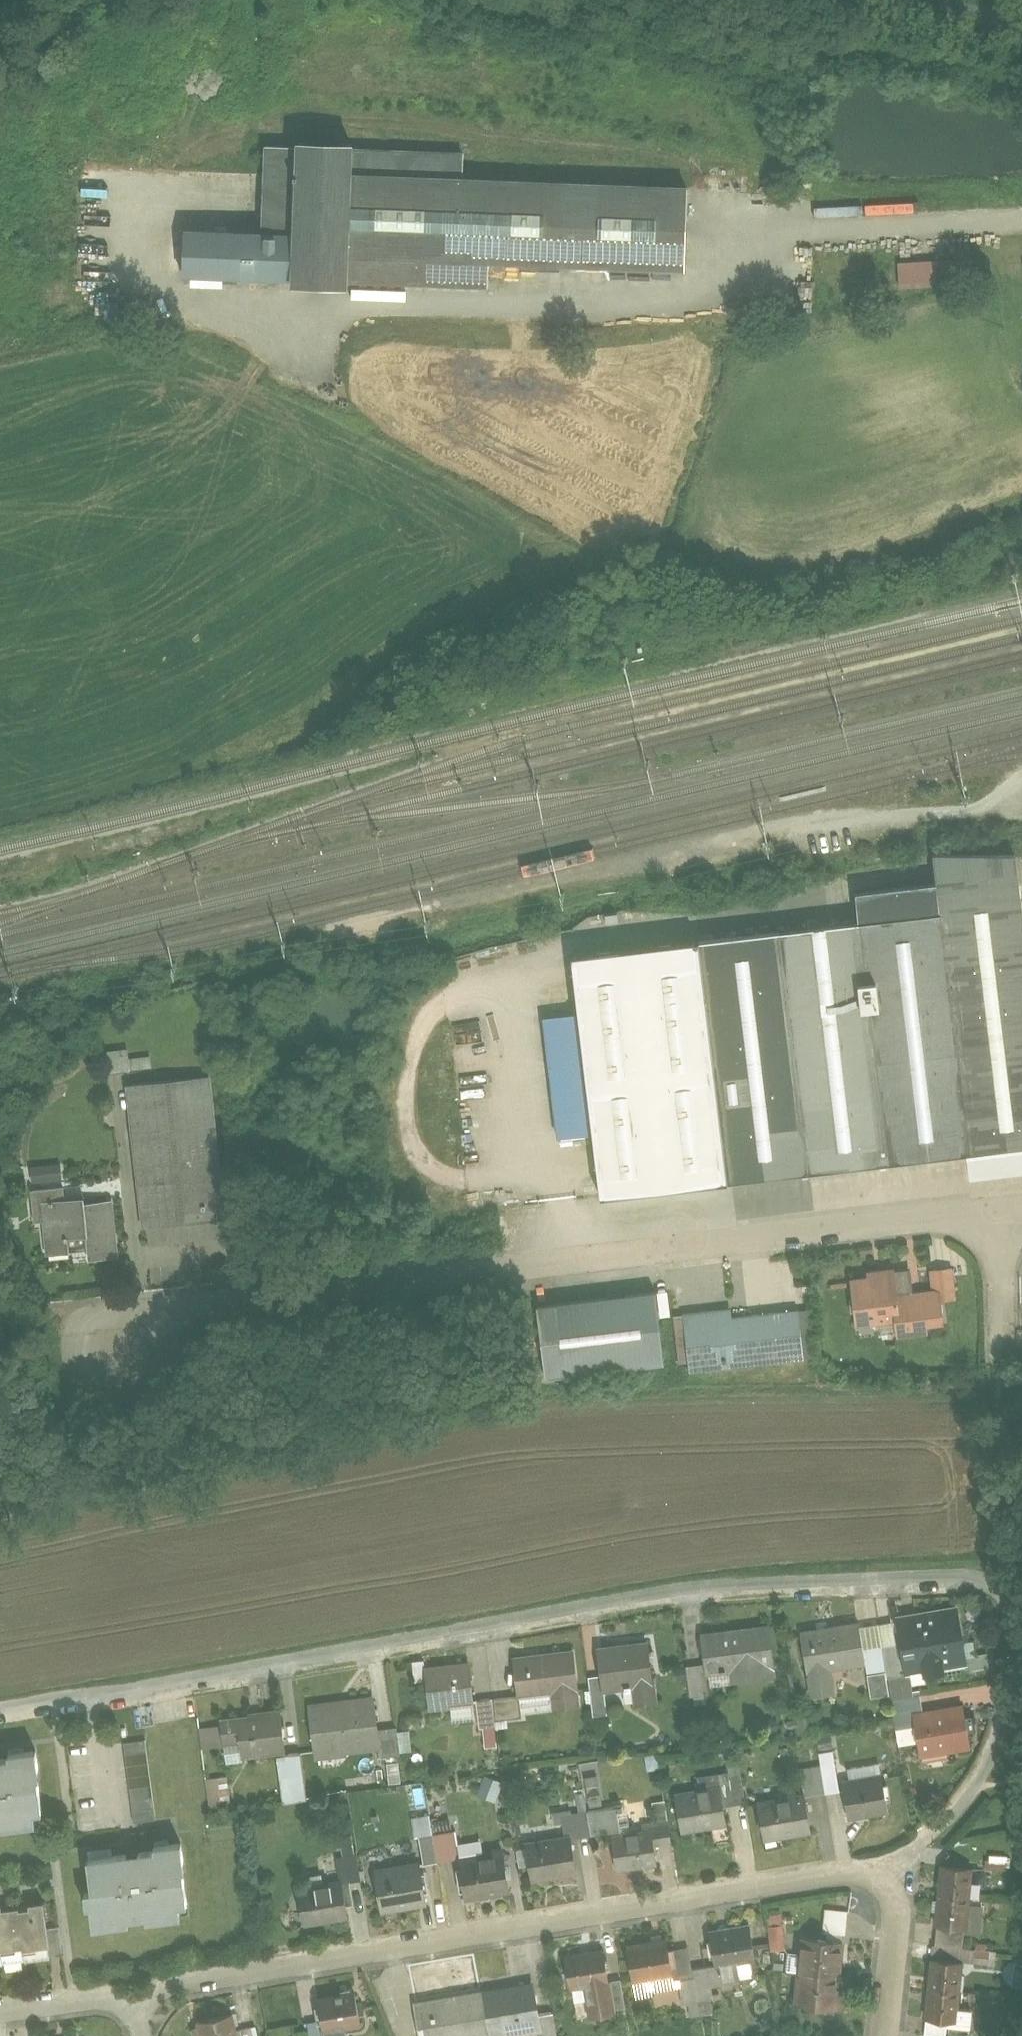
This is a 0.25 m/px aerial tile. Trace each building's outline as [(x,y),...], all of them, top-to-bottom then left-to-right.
[(184,223),(182,276),(485,285),(485,259),(679,264),(680,237),(681,198),(681,175),(460,169),(461,146),(347,143),(347,131),(288,129),(288,141),(257,140),(255,225),(184,223)] [(898,286),(954,283),(953,258),(896,261),(898,286)] [(601,1200),(967,1164),(969,1184),(1021,1179),(1021,910),(1017,856),(934,858),(937,888),(856,896),(859,928),(577,956),(601,1200)] [(104,1052),(107,1075),(150,1069),(149,1058),(128,1060),(127,1049),(104,1052)] [(126,1120),(140,1231),(226,1221),(208,1073),(105,1086),(109,1122),(126,1120)] [(31,1166),(33,1183),(61,1179),(59,1163),(31,1166)] [(84,1192),(64,1195),(63,1185),(30,1189),(34,1221),(41,1220),(46,1263),(117,1255),(111,1199),(85,1202),(84,1192)] [(863,1273),(845,1275),(852,1324),(889,1319),(892,1341),(926,1336),(925,1324),(940,1322),(937,1298),(953,1296),(949,1265),(926,1268),(928,1288),(910,1290),(907,1267),(892,1269),(891,1264),(863,1268),(863,1273)] [(665,1371),(657,1298),(539,1311),(547,1384),(665,1371)] [(680,1321),(686,1381),(805,1368),(799,1315),(730,1322),(729,1316),(680,1321)] [(954,1603),(891,1613),(897,1653),(900,1673),(904,1673),(963,1664),(954,1603)] [(855,1620),(796,1629),(805,1696),(832,1692),(829,1670),(861,1665),(859,1647),(855,1620)] [(765,1621),(696,1630),(702,1674),(726,1671),(727,1682),(772,1677),(765,1621)] [(643,1637),(592,1644),(596,1675),(599,1691),(627,1687),(630,1704),(655,1701),(652,1679),(648,1680),(643,1637)] [(878,1645),(859,1647),(861,1665),(863,1677),(883,1674),(879,1656),(878,1645)] [(513,1694),(514,1696),(547,1693),(548,1709),(576,1706),(570,1648),(509,1654),(513,1694)] [(974,1652),(976,1664),(993,1662),(991,1650),(974,1652)] [(900,1673),(897,1653),(879,1656),(883,1674),(883,1676),(900,1673)] [(410,1682),(422,1680),(421,1664),(420,1660),(408,1661),(410,1682)] [(465,1660),(421,1664),(422,1680),(425,1708),(444,1706),(446,1725),(472,1722),(469,1698),(465,1660)] [(684,1663),(689,1693),(703,1691),(698,1661),(684,1663)] [(895,1744),(913,1741),(908,1711),(919,1709),(915,1688),(907,1690),(904,1673),(900,1673),(883,1676),(895,1744)] [(599,1691),(596,1675),(584,1677),(590,1720),(602,1718),(599,1691)] [(487,1696),(490,1720),(516,1718),(514,1696),(513,1694),(487,1696)] [(370,1695),(306,1703),(312,1755),(376,1747),(374,1727),(370,1695)] [(487,1696),(469,1698),(472,1722),(490,1720),(487,1696)] [(919,1709),(908,1711),(913,1741),(916,1757),(967,1748),(959,1702),(919,1709)] [(279,1708),(221,1715),(225,1749),(242,1747),(244,1761),(285,1756),(279,1708)] [(806,1732),(803,1714),(794,1716),(797,1733),(806,1732)] [(392,1725),(374,1727),(376,1747),(377,1757),(396,1755),(392,1725)] [(145,1741),(118,1745),(129,1820),(155,1816),(145,1741)] [(815,1764),(829,1763),(829,1751),(814,1752),(815,1764)] [(656,1768),(653,1752),(641,1754),(643,1770),(656,1768)] [(716,1783),(719,1803),(741,1800),(735,1753),(721,1755),(724,1770),(703,1773),(704,1784),(716,1783)] [(0,1827),(1,1832),(32,1828),(31,1815),(39,1814),(35,1781),(38,1780),(35,1755),(7,1759),(8,1763),(0,1764),(0,1827)] [(839,1778),(846,1819),(885,1812),(876,1761),(843,1767),(845,1777),(839,1778)] [(813,1764),(817,1791),(835,1788),(832,1762),(829,1763),(815,1764),(813,1764)] [(800,1794),(817,1791),(813,1764),(795,1767),(799,1790),(800,1794)] [(495,1799),(501,1780),(483,1774),(477,1792),(495,1799)] [(226,1776),(204,1779),(208,1806),(230,1802),(226,1776)] [(671,1789),(677,1830),(706,1826),(709,1849),(729,1846),(724,1816),(721,1816),(719,1803),(716,1783),(704,1784),(671,1789)] [(751,1798),(758,1839),(806,1831),(800,1794),(799,1790),(751,1798)] [(606,1831),(619,1829),(616,1805),(583,1810),(587,1834),(606,1831)] [(558,1825),(559,1832),(567,1831),(568,1837),(587,1834),(583,1810),(582,1806),(549,1811),(551,1826),(558,1825)] [(606,1831),(612,1869),(654,1862),(652,1844),(667,1842),(663,1816),(636,1820),(637,1826),(619,1829),(606,1831)] [(434,1862),(455,1858),(454,1853),(450,1830),(447,1830),(445,1817),(431,1819),(433,1832),(429,1833),(433,1858),(434,1862)] [(520,1838),(526,1879),(574,1873),(568,1837),(567,1831),(559,1832),(520,1838)] [(418,1861),(433,1858),(429,1833),(414,1836),(418,1861)] [(127,1855),(87,1860),(92,1893),(87,1894),(88,1906),(91,1906),(94,1926),(126,1922),(126,1918),(146,1915),(147,1920),(178,1916),(177,1903),(185,1902),(181,1869),(184,1868),(181,1843),(153,1847),(154,1851),(138,1853),(139,1858),(128,1859),(127,1855)] [(337,1877),(337,1881),(355,1878),(350,1844),(338,1846),(339,1855),(332,1856),(332,1865),(333,1877),(337,1877)] [(461,1897),(504,1890),(497,1846),(454,1853),(455,1858),(461,1897)] [(422,1905),(414,1858),(367,1866),(375,1913),(422,1905)] [(1003,1862),(985,1861),(985,1872),(1003,1872),(1003,1862)] [(966,1865),(934,1863),(930,1923),(959,1925),(959,1932),(976,1933),(978,1900),(963,1899),(966,1865)] [(298,1926),(344,1918),(337,1881),(337,1877),(333,1877),(291,1884),(298,1926)] [(817,1937),(840,1939),(843,1910),(820,1908),(817,1937)] [(26,1953),(27,1958),(53,1954),(47,1909),(31,1911),(32,1916),(21,1917),(21,1914),(5,1916),(4,1912),(0,1912),(0,1957),(26,1953)] [(703,1929),(709,1963),(729,1960),(750,1956),(745,1922),(703,1929)] [(663,1933),(620,1940),(626,1979),(666,1972),(670,1972),(665,1948),(663,1933)] [(833,2007),(840,1939),(817,1937),(795,1934),(788,2002),(833,2007)] [(780,1949),(779,1936),(765,1937),(766,1950),(780,1949)] [(605,1978),(599,1944),(556,1951),(562,1987),(577,1985),(581,2016),(610,2011),(605,1978)] [(684,1944),(665,1948),(670,1972),(666,1972),(667,1979),(673,1978),(689,1975),(688,1967),(684,1944)] [(958,1961),(926,1957),(919,2018),(922,2018),(942,2020),(952,2021),(953,2008),(958,1961)] [(709,1963),(688,1967),(689,1975),(694,2001),(696,2014),(709,2012),(707,1998),(709,1998),(707,1982),(714,1980),(732,1977),(729,1960),(709,1963)] [(689,1975),(673,1978),(678,2003),(694,2001),(689,1975)] [(616,1976),(605,1978),(610,2011),(622,2009),(616,1976)] [(548,2007),(533,2010),(528,1978),(410,1998),(417,2035),(553,2035),(548,2007)] [(350,1987),(312,1994),(319,2031),(357,2024),(350,1987)] [(942,2020),(941,2027),(965,2030),(967,2009),(953,2008),(952,2021),(942,2020)] [(192,2018),(194,2025),(189,2026),(191,2035),(235,2035),(234,2029),(230,2010),(192,2018)] [(942,2020),(922,2018),(920,2035),(940,2035),(941,2027),(942,2020)] [(313,2021),(301,2024),(303,2035),(316,2035),(313,2021)] [(234,2029),(235,2035),(249,2035),(247,2026),(234,2029)]
